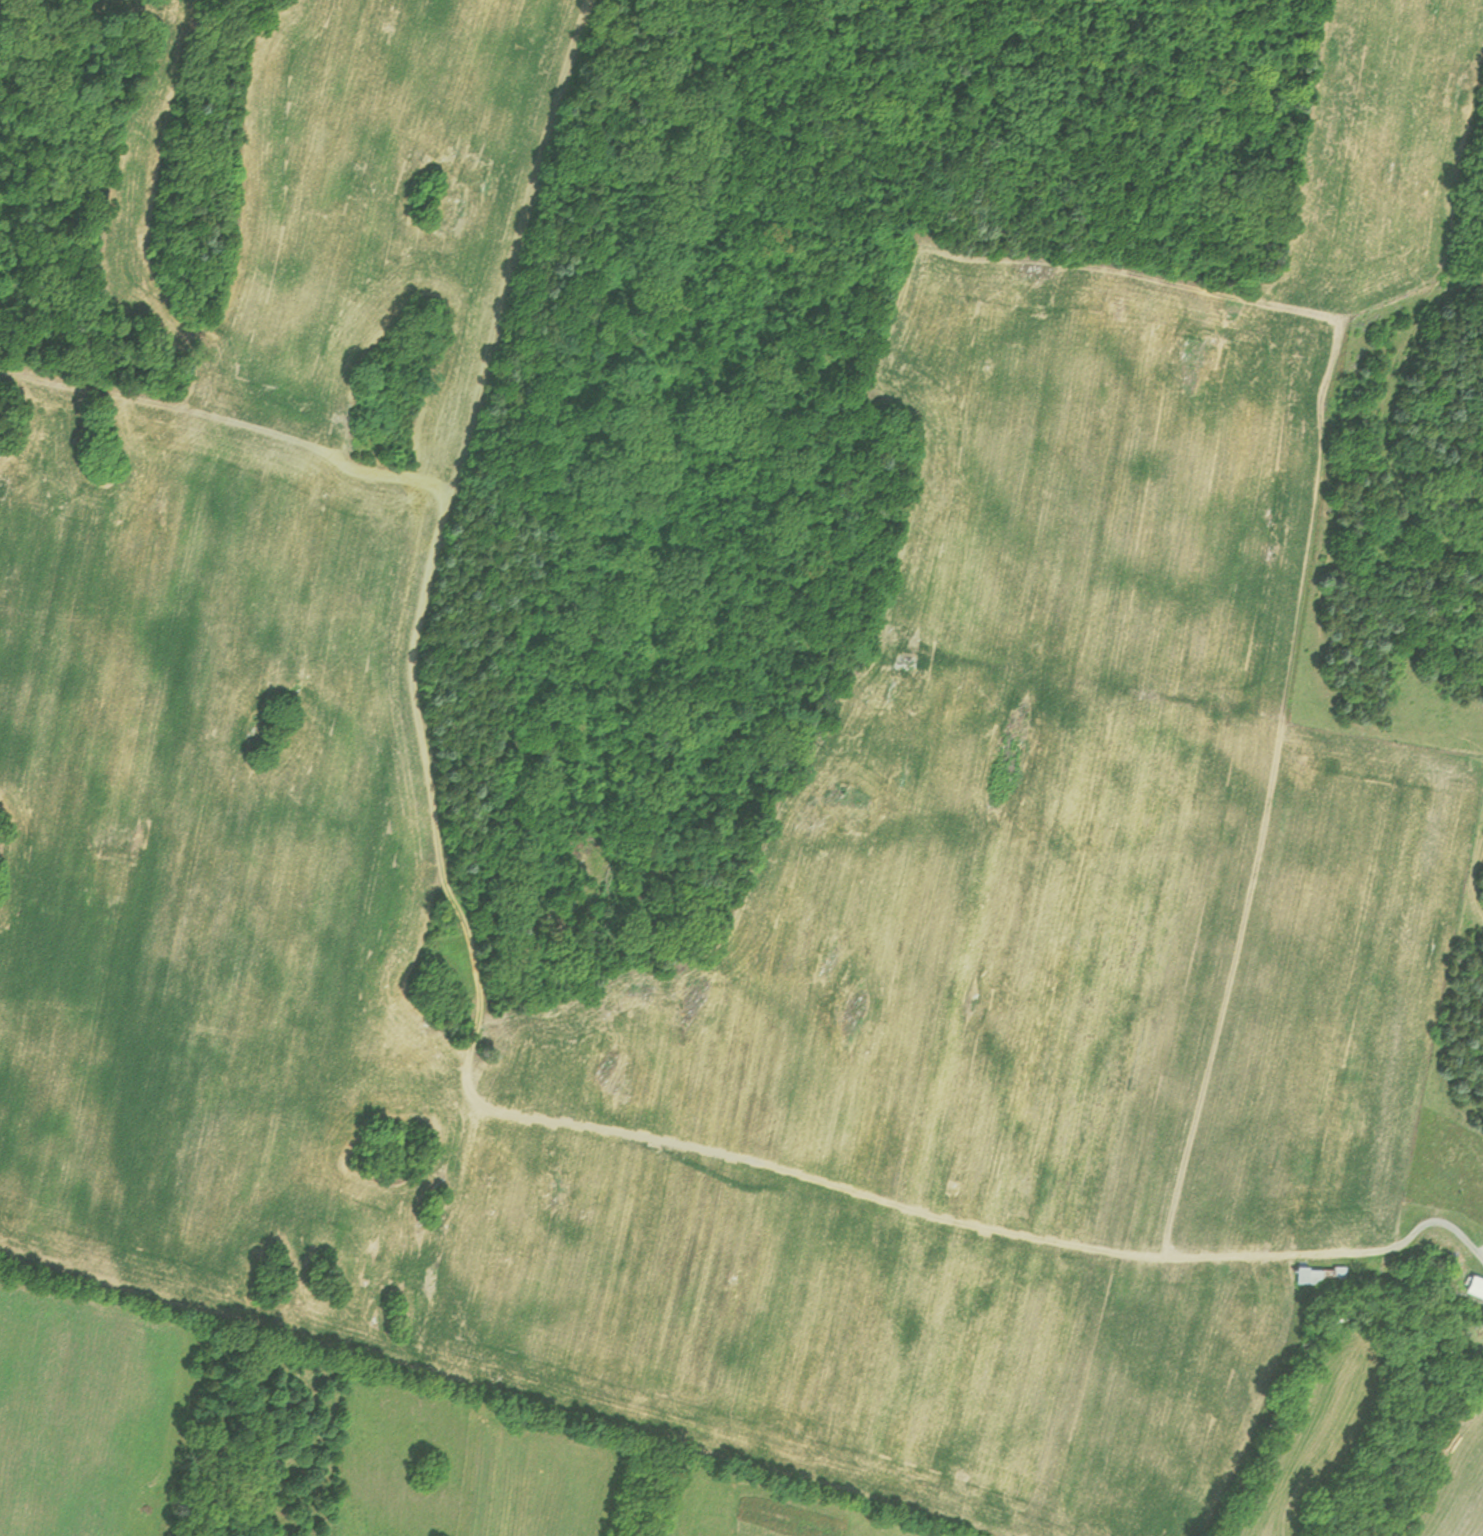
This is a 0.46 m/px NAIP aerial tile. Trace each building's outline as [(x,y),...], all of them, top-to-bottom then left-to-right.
[(1342,1284),(1342,1267),(1291,1267),(1291,1284),(1342,1284)] [(270,1407),(287,1407),(287,1396),(270,1396),(270,1407)]
